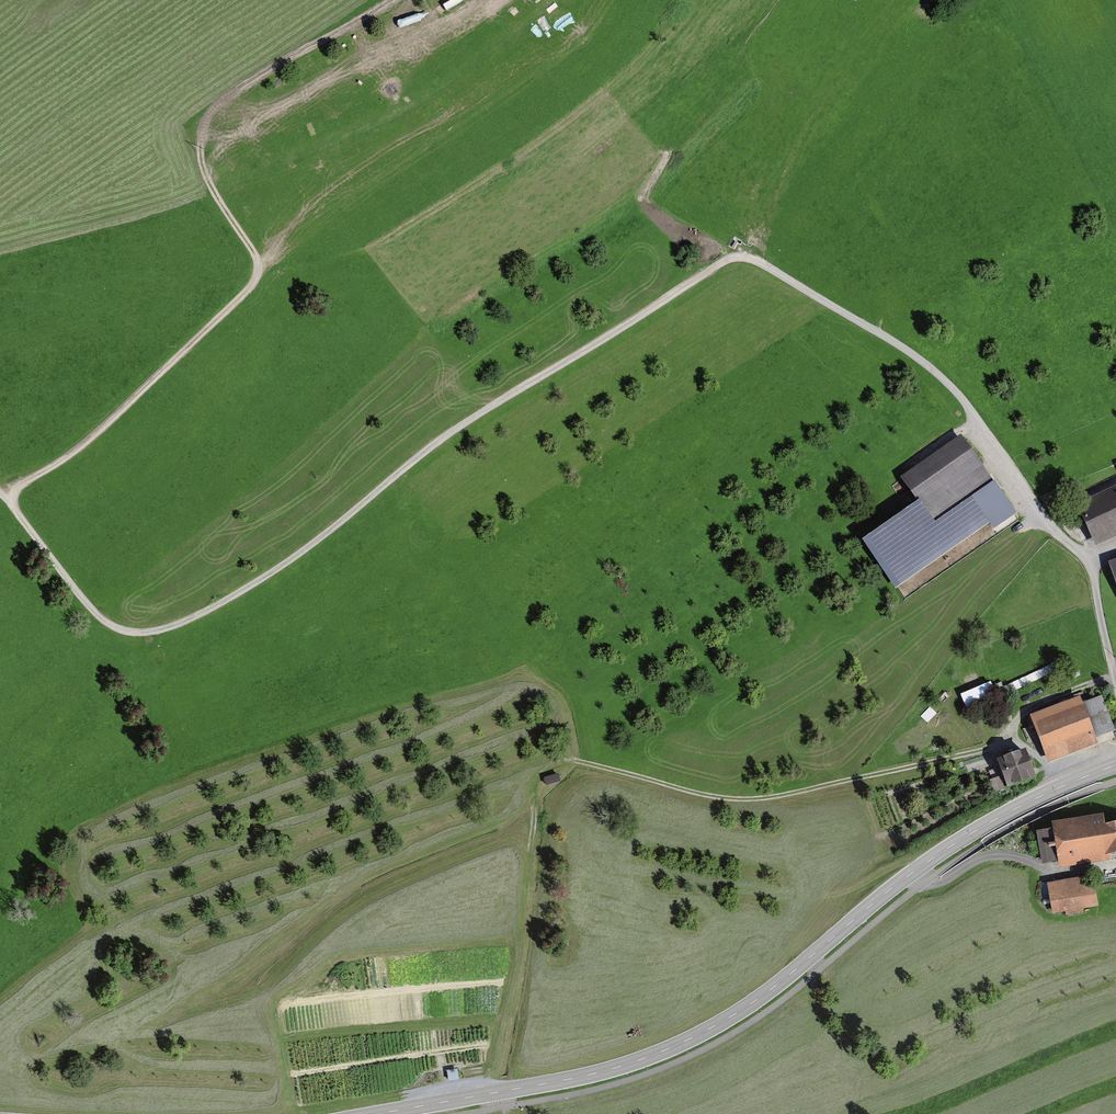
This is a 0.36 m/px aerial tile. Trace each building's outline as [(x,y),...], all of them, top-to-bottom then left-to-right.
[(467,0),(445,0),(453,10),(467,0)] [(391,26),(397,41),(419,32),(412,17),(391,26)] [(897,585),(1009,508),(960,437),(901,478),(920,506),(867,543),(897,585)] [(1092,549),(1115,539),(1115,488),(1074,506),(1092,549)] [(1079,698),(1029,718),(1047,763),(1097,744),(1095,740),(1115,732),(1102,698),(1082,706),(1079,698)] [(1006,790),(1036,778),(1025,751),(995,763),(1006,790)] [(967,757),(968,770),(982,769),(982,756),(967,757)] [(557,774),(544,778),(546,786),(560,781),(557,774)] [(1115,857),(1115,821),(1103,823),(1102,814),(1048,821),(1050,835),(1038,836),(1041,861),(1057,859),(1058,870),(1115,863),(1115,857)] [(1093,877),(1046,887),(1053,918),(1099,908),(1093,877)] [(458,1069),(448,1071),(449,1081),(460,1079),(458,1069)]
